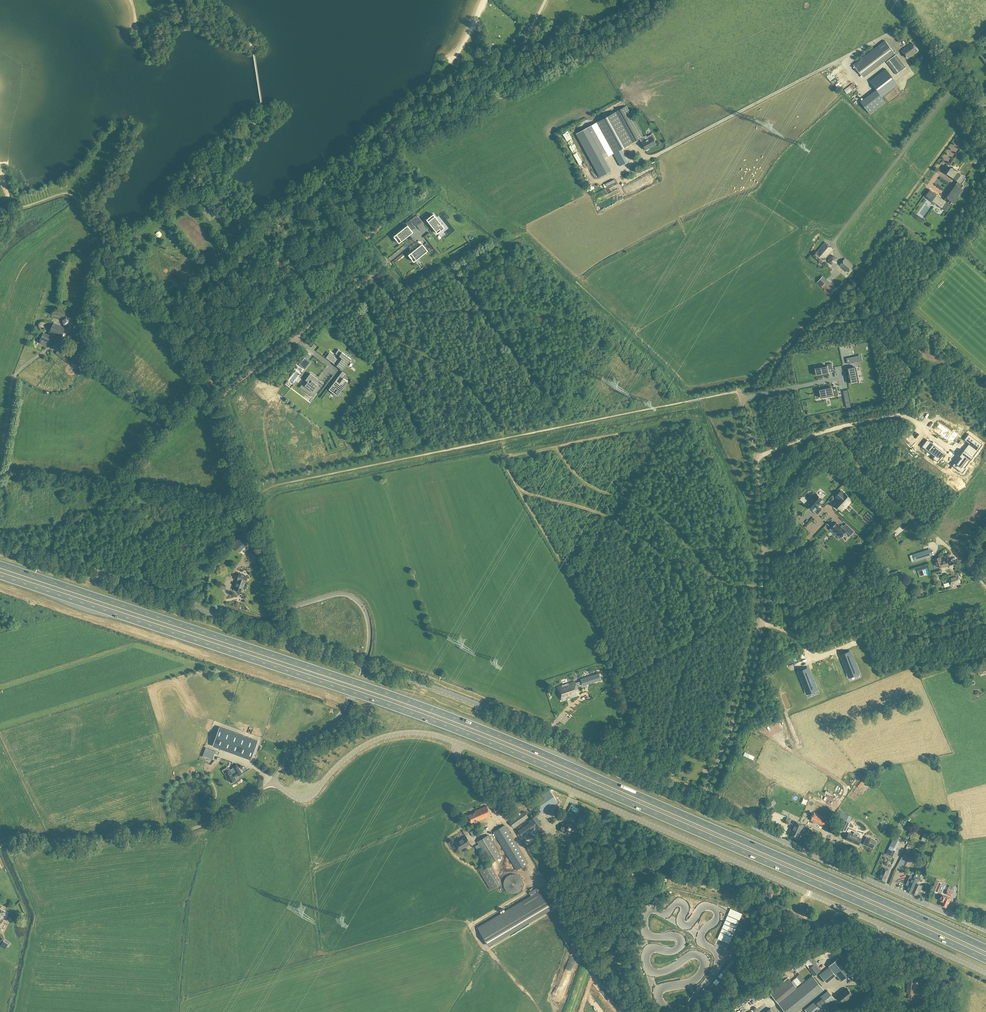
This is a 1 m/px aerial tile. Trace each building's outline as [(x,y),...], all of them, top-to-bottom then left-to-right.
[(864,77),(895,53),(886,41),(854,65),(864,77)] [(908,58),(918,50),(912,42),(902,50),(908,58)] [(906,67),(896,54),(887,62),(896,74),(906,67)] [(886,69),(870,81),(882,96),(898,84),(886,69)] [(821,85),(826,82),(823,77),(818,80),(821,85)] [(852,84),(844,91),(847,95),(855,88),(852,84)] [(876,89),(860,101),(869,113),(885,101),(876,89)] [(615,112),(632,143),(640,138),(643,137),(626,106),(615,112)] [(632,143),(615,112),(597,122),(613,153),(620,149),(632,143)] [(587,126),(576,132),(601,176),(611,170),(587,126)] [(644,138),(643,137),(640,138),(642,142),(646,150),(650,147),(649,147),(656,144),(655,142),(655,139),(656,139),(653,133),(644,138)] [(627,162),(620,149),(613,153),(620,166),(627,162)] [(946,210),(952,201),(954,202),(959,195),(960,195),(963,190),(962,190),(963,189),(962,188),(964,185),(963,183),(966,178),(964,177),(965,176),(961,174),(961,175),(957,172),(958,170),(953,167),(952,168),(948,165),(944,171),(958,181),(956,184),(955,183),(951,190),(945,200),(930,190),(926,195),(929,197),(928,198),(936,204),(945,210),(946,210)] [(219,214),(214,206),(213,208),(212,207),(209,210),(214,218),(219,214)] [(438,233),(444,228),(433,214),(426,219),(438,233)] [(399,243),(410,234),(413,232),(407,225),(394,236),(399,243)] [(179,241),(171,233),(169,235),(176,244),(179,241)] [(825,258),(833,249),(825,242),(817,251),(813,255),(822,262),(825,258)] [(414,262),(428,251),(422,244),(408,255),(414,262)] [(853,265),(845,258),(839,264),(848,271),(853,265)] [(836,288),(822,276),(817,282),(831,294),(836,288)] [(61,337),(65,327),(53,323),(48,334),(42,332),(38,342),(47,346),(51,336),(52,333),(61,337)] [(74,346),(79,335),(70,331),(65,343),(74,346)] [(71,359),(59,349),(56,353),(68,363),(71,359)] [(348,362),(350,358),(351,359),(342,352),(339,356),(342,358),(340,361),(334,357),(331,361),(339,367),(343,370),(348,362)] [(827,365),(815,368),(816,371),(817,375),(829,373),(829,371),(833,371),(832,363),(827,364),(827,365)] [(856,367),(849,368),(850,374),(849,374),(849,375),(850,375),(850,377),(850,378),(851,378),(852,383),(859,382),(856,367)] [(321,387),(315,382),(318,378),(310,373),(305,380),(308,381),(304,387),(309,390),(310,389),(315,393),(318,389),(319,390),(321,387)] [(341,390),(348,381),(343,378),(342,379),(339,377),(336,381),(335,381),(329,389),(330,389),(335,393),(336,391),(339,389),(341,390)] [(832,387),(820,390),(821,394),(821,397),(833,395),(834,396),(838,395),(837,388),(832,389),(832,387)] [(939,424),(934,430),(934,431),(937,427),(940,429),(939,431),(937,433),(949,442),(956,432),(951,429),(949,433),(942,427),(943,426),(939,424)] [(959,457),(955,462),(956,462),(960,466),(957,469),(963,473),(966,468),(965,467),(963,465),(968,458),(971,460),(975,455),(973,453),(977,448),(979,450),(983,444),(969,434),(965,439),(965,440),(965,439),(970,443),(965,450),(964,450),(959,457)] [(928,439),(922,446),(931,453),(933,452),(936,454),(933,458),(937,461),(938,462),(945,452),(933,443),(933,444),(932,444),(931,445),(931,444),(930,447),(925,443),(928,439)] [(844,508),(852,499),(846,493),(845,494),(841,490),(836,496),(840,499),(835,504),(840,509),(843,506),(844,508)] [(810,501),(807,505),(812,510),(816,506),(817,507),(821,503),(819,502),(823,498),(817,494),(814,497),(812,496),(808,500),(810,501)] [(851,535),(854,531),(846,523),(842,527),(836,522),(831,527),(832,528),(831,530),(834,533),(836,531),(842,537),(846,532),(851,535)] [(239,551),(253,535),(246,530),(233,545),(239,551)] [(913,554),(910,555),(912,561),(915,560),(915,561),(930,556),(928,549),(913,554)] [(949,565),(947,559),(942,560),(941,556),(934,559),(936,566),(940,565),(941,568),(949,565)] [(247,581),(248,579),(247,577),(248,575),(240,573),(237,580),(238,580),(235,589),(242,591),(246,581),(247,581)] [(961,584),(958,574),(948,577),(951,587),(961,584)] [(847,656),(842,658),(846,667),(847,666),(850,674),(857,671),(854,663),(855,663),(850,652),(846,653),(847,656)] [(569,680),(564,659),(558,660),(564,682),(569,680)] [(833,661),(819,667),(821,674),(835,668),(833,661)] [(804,670),(799,672),(803,683),(804,683),(808,691),(815,688),(812,680),(813,679),(809,670),(804,672),(804,670)] [(587,684),(601,679),(599,673),(581,679),(581,681),(575,683),(576,684),(582,682),(586,681),(587,684)] [(286,691),(289,679),(281,678),(279,690),(286,691)] [(579,694),(574,681),(558,687),(562,700),(579,694)] [(258,713),(261,703),(244,699),(242,706),(254,709),(253,712),(258,713)] [(251,759),(258,740),(220,727),(213,745),(251,759)] [(206,748),(202,756),(212,760),(215,751),(206,748)] [(239,776),(242,773),(237,764),(233,767),(234,767),(230,769),(224,773),(227,777),(226,778),(228,781),(229,780),(231,783),(236,779),(234,775),(237,773),(239,776)] [(549,809),(558,802),(553,794),(556,792),(554,788),(550,791),(549,789),(534,799),(542,813),(545,811),(546,813),(550,811),(549,809)] [(521,801),(517,793),(502,800),(506,808),(521,801)] [(505,809),(501,801),(493,805),(496,813),(505,809)] [(491,815),(487,806),(475,811),(475,812),(468,815),(471,823),(474,821),(475,823),(478,822),(477,820),(479,819),(479,821),(491,815)] [(514,827),(528,816),(524,811),(510,821),(514,827)] [(824,826),(828,818),(814,812),(810,820),(824,826)] [(531,821),(518,830),(522,837),(536,827),(536,828),(542,824),(536,815),(530,819),(531,821)] [(559,830),(571,837),(573,832),(574,832),(575,832),(576,832),(576,831),(576,830),(576,829),(576,828),(575,828),(577,825),(567,820),(565,824),(562,823),(559,830)] [(809,835),(812,828),(794,820),(788,834),(798,839),(802,831),(804,832),(803,832),(809,835)] [(529,862),(510,832),(510,831),(508,827),(507,828),(505,824),(494,831),(517,869),(529,862)] [(858,844),(861,838),(848,833),(846,839),(858,844)] [(890,845),(886,853),(893,856),(894,852),(897,854),(899,850),(896,848),(902,837),(895,834),(890,845)] [(502,856),(489,835),(478,842),(491,863),(502,856)] [(460,850),(471,844),(466,836),(455,842),(460,850)] [(873,848),(876,841),(866,836),(863,844),(873,848)] [(904,853),(899,861),(904,863),(908,856),(908,855),(904,853)] [(908,869),(913,858),(908,856),(904,863),(903,867),(908,869)] [(637,869),(648,875),(651,869),(652,870),(654,867),(642,861),(641,864),(639,863),(637,869)] [(480,871),(491,889),(501,883),(491,865),(480,871)] [(711,879),(715,869),(709,867),(705,876),(711,879)] [(885,881),(890,870),(884,867),(879,878),(885,881)] [(918,884),(921,875),(916,873),(914,878),(910,876),(907,884),(907,885),(907,884),(909,885),(907,890),(912,893),(915,887),(916,887),(918,884)] [(507,895),(522,890),(518,877),(517,878),(516,874),(501,879),(507,895)] [(935,880),(931,891),(937,893),(941,883),(935,880)] [(923,886),(918,884),(916,887),(915,887),(912,893),(917,895),(919,892),(920,892),(923,886)] [(721,899),(722,893),(711,891),(711,888),(694,885),(692,894),(721,899)] [(777,890),(775,889),(770,887),(766,896),(773,900),(777,890)] [(488,945),(550,908),(538,888),(529,893),(531,896),(478,928),(488,945)] [(947,907),(951,898),(941,894),(939,899),(942,901),(941,904),(947,907)] [(718,937),(718,938),(730,943),(730,942),(742,913),(740,912),(730,908),(728,913),(722,928),(720,932),(718,937)] [(739,935),(743,926),(741,925),(742,923),(740,922),(731,941),(730,944),(734,946),(739,935)] [(559,929),(570,947),(575,943),(571,938),(574,937),(566,924),(559,929)] [(4,941),(0,946),(5,950),(9,945),(4,941)] [(810,954),(807,956),(809,959),(813,964),(815,963),(817,962),(810,954)] [(829,967),(820,974),(825,981),(827,983),(836,975),(841,981),(842,980),(851,973),(838,958),(828,966),(829,967)] [(809,959),(805,962),(806,964),(809,968),(813,964),(809,959)] [(798,971),(806,964),(805,962),(803,960),(794,967),(798,971)] [(820,971),(815,963),(813,964),(809,968),(808,968),(814,975),(820,971)] [(800,973),(804,979),(809,975),(805,970),(800,973)] [(821,986),(812,975),(797,988),(789,978),(770,993),(786,1011),(789,1011),(821,986)] [(797,977),(792,980),(797,986),(802,982),(797,977)] [(914,993),(915,980),(908,979),(907,993),(909,993),(908,998),(914,999),(914,993)] [(843,1002),(852,994),(847,988),(843,991),(844,991),(842,993),(842,992),(838,996),(843,1002)] [(834,999),(827,991),(805,1009),(807,1011),(818,1011),(834,999)] [(803,1008),(814,999),(812,997),(802,1006),(803,1008)]
